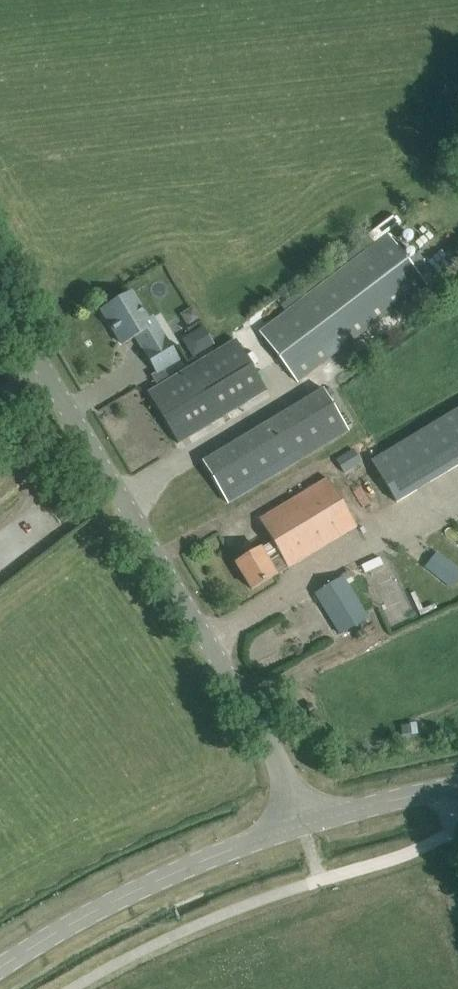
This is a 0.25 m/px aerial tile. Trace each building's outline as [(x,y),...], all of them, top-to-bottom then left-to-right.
[(287,308),(257,331),(296,383),(426,284),(387,233),(399,224),(392,215),(367,234),(369,238),(284,303),(287,308)] [(157,374),(164,370),(180,360),(153,315),(147,319),(130,292),(102,309),(123,344),(141,333),(144,338),(139,341),(144,349),(143,350),(156,372),(157,374)] [(195,357),(216,342),(203,324),(182,339),(195,357)] [(169,379),(164,370),(157,374),(156,372),(151,375),(158,386),(148,392),(178,442),(265,389),(235,339),(169,379)] [(323,389),(202,461),(227,502),(348,430),(323,389)] [(398,503),(457,466),(457,407),(372,460),(380,474),(398,503)] [(367,453),(341,469),(372,519),(398,503),(380,474),(372,460),(367,453)] [(259,519),(272,541),(260,548),(236,562),(252,589),(269,578),(356,529),(327,479),(276,509),(259,519)] [(439,579),(452,589),(457,582),(457,569),(452,563),(439,579)] [(315,593),(340,634),(368,617),(342,576),(315,593)]
